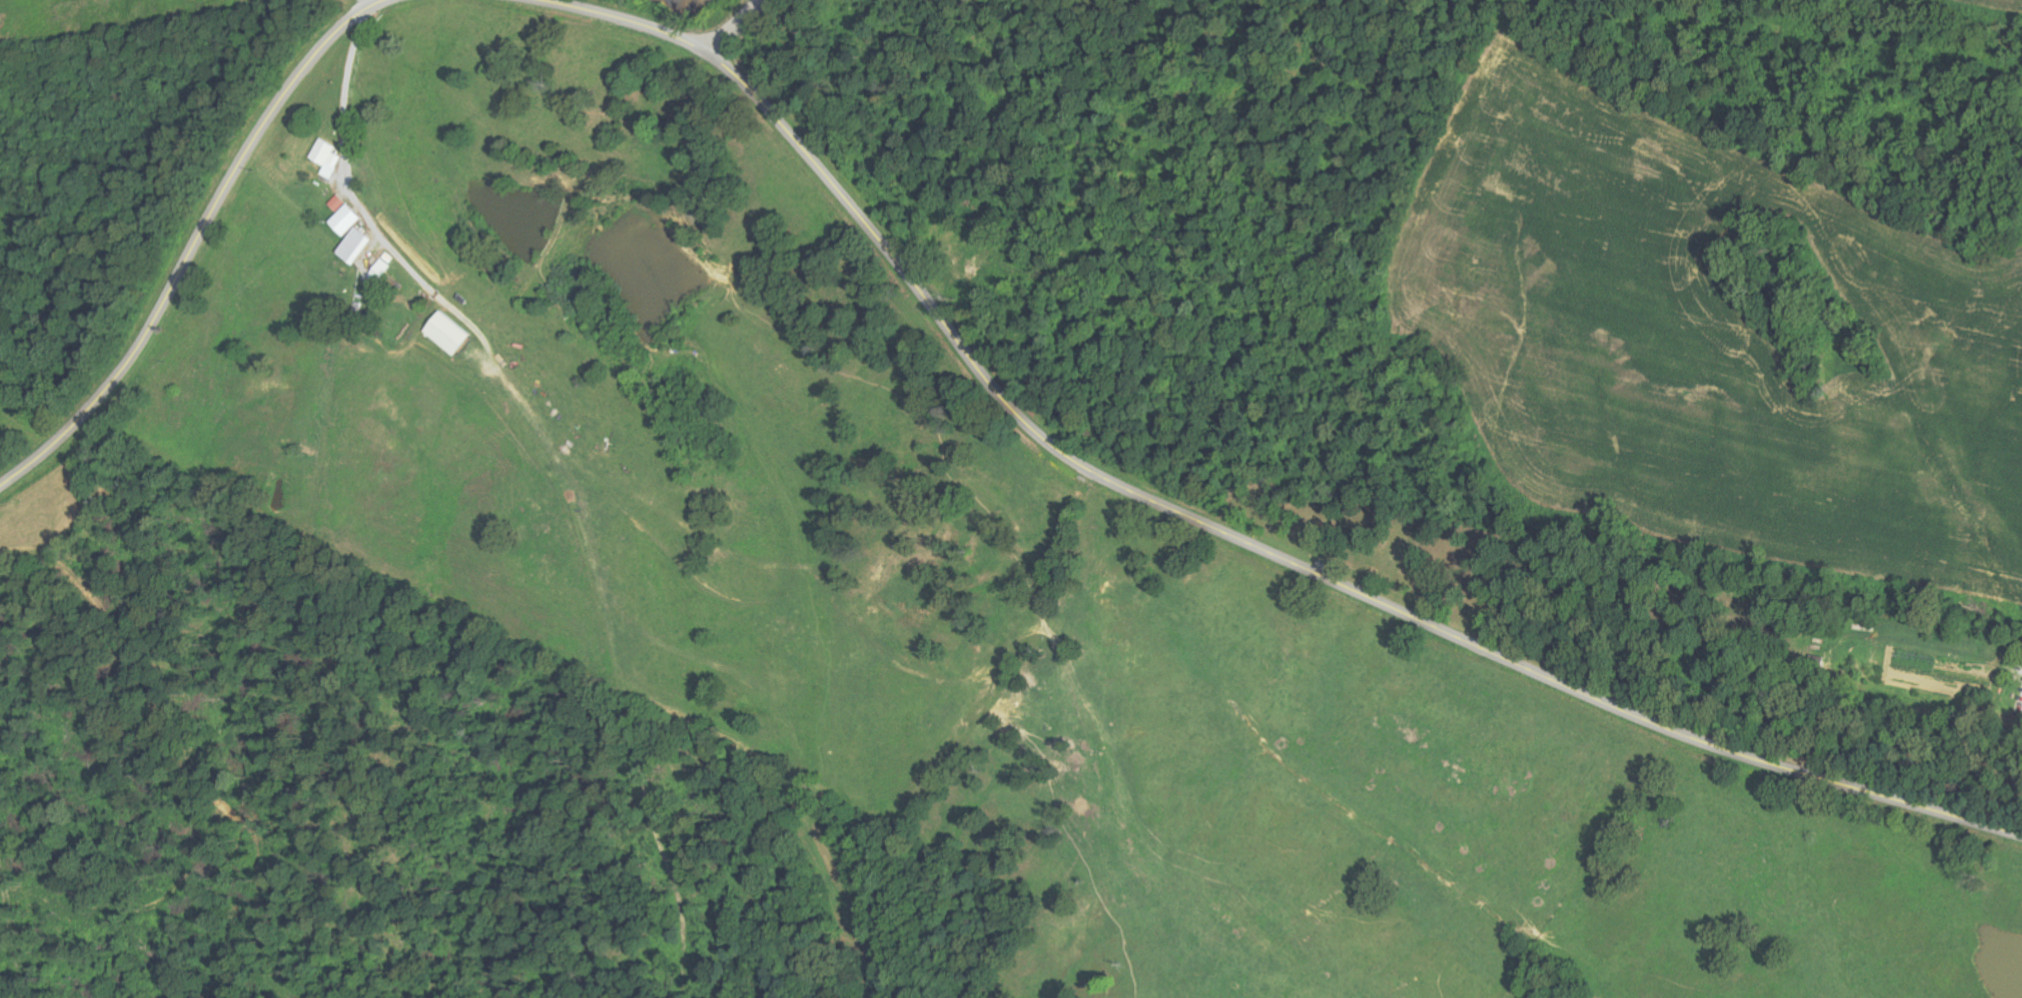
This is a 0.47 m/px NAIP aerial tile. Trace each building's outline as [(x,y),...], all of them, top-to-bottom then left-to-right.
[(343,146),(325,138),(315,159),(330,166),(325,175),(337,181),(348,157),(339,153),(343,146)] [(351,202),(343,194),(333,203),(341,212),(351,202)] [(335,222),(350,236),(368,217),(353,203),(335,222)] [(359,265),(379,238),(362,226),(342,253),(359,265)] [(460,356),(477,335),(447,310),(429,331),(460,356)]
